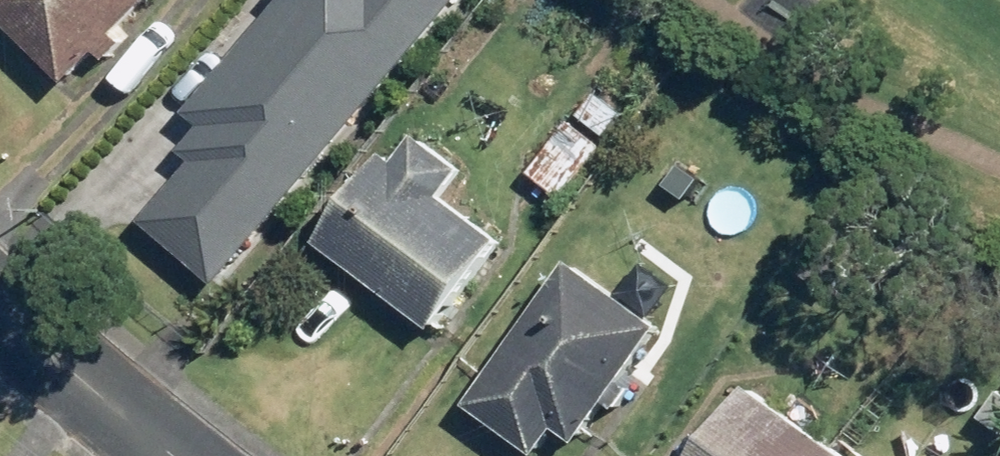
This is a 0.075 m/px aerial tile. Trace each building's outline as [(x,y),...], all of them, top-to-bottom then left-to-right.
[(71,86),(95,60),(104,68),(122,49),(115,42),(154,0),(0,0),(0,19),(71,86)] [(285,7),(188,118),(204,132),(181,158),(194,169),(142,227),(211,287),(463,0),(278,0),(285,7)] [(604,139),(622,115),(595,95),(577,120),(604,139)] [(558,203),(599,150),(568,126),(527,180),(558,203)] [(499,245),(440,201),(461,173),(416,139),(395,166),(381,156),(313,246),(431,334),(499,245)] [(701,182),(672,161),(655,185),(684,206),(701,182)] [(570,263),(463,410),(527,455),(536,455),(553,433),(573,447),(660,328),(570,263)] [(750,389),(701,455),(844,455),(750,389)] [(997,390),(976,417),(999,436),(999,392),(997,390)]
